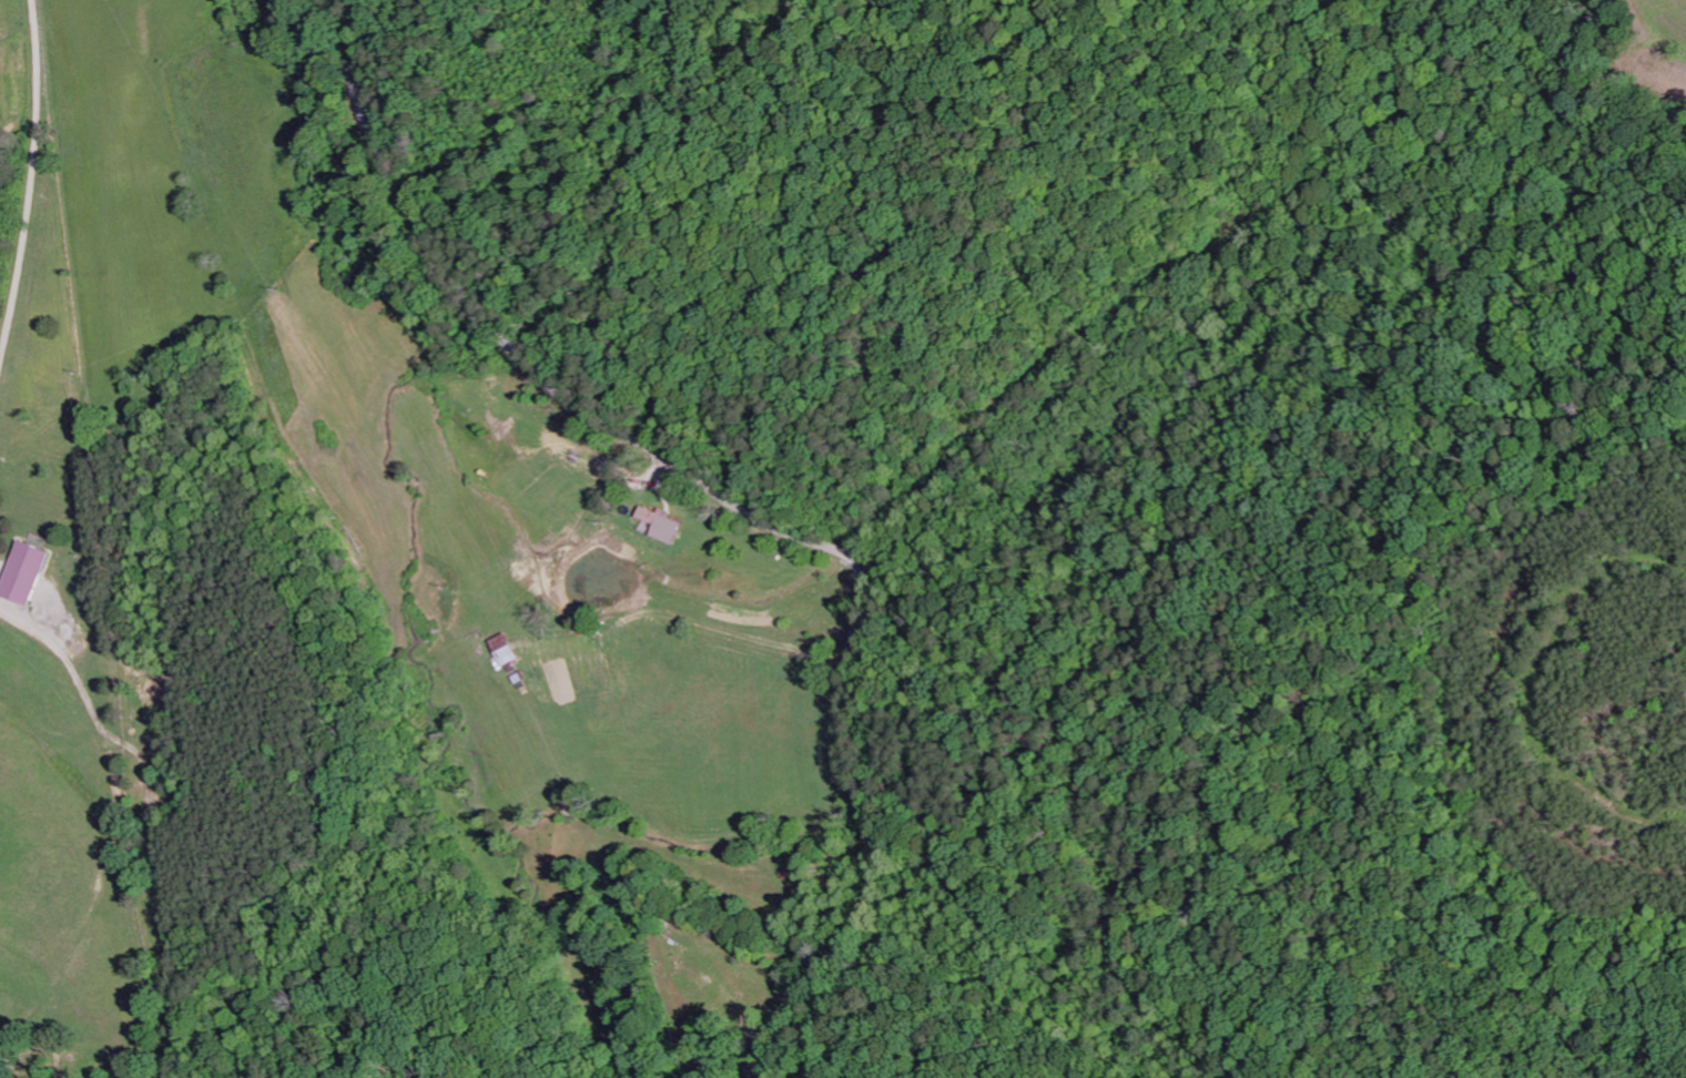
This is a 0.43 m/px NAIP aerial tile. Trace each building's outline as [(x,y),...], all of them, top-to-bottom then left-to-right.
[(676,546),(685,524),(672,519),(674,514),(663,509),(661,514),(644,507),(640,518),(658,526),(654,537),(676,546)] [(34,607),(49,552),(18,543),(2,598),(34,607)] [(490,642),(503,668),(519,660),(507,634),(490,642)]
